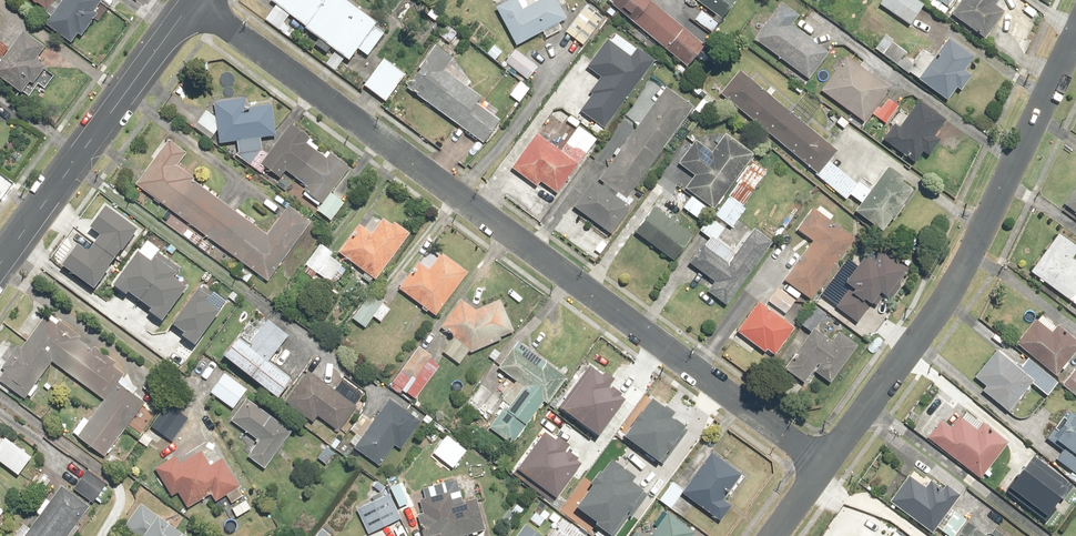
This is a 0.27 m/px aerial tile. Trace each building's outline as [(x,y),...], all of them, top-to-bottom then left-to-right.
[(46,9),(53,0),(34,0),(46,9)] [(44,25),(70,44),(77,34),(81,37),(96,16),(93,13),(102,1),(101,0),(62,0),(44,25)] [(342,0),(274,0),(278,3),(267,20),(280,29),(289,15),(307,27),(305,31),(350,61),(358,50),(367,56),(382,35),(372,28),(376,23),(342,0)] [(495,5),(516,46),(542,32),(545,38),(560,30),(557,25),(566,20),(556,0),(542,0),(541,1),(540,0),(505,0),(495,5)] [(649,0),(608,0),(606,2),(687,68),(705,46),(649,0)] [(729,9),(736,0),(718,0),(729,9)] [(916,0),(882,0),(879,4),(909,25),(923,4),(916,0)] [(952,14),(984,39),(1004,13),(993,4),(996,0),(963,0),(952,14)] [(604,18),(587,5),(566,32),(584,45),(604,18)] [(775,13),(754,40),(807,80),(828,52),(791,24),(797,15),(786,7),(779,16),(775,13)] [(719,25),(703,10),(693,21),(709,35),(719,25)] [(459,33),(449,24),(438,36),(449,45),(459,33)] [(0,63),(0,78),(20,94),(28,83),(31,85),(46,66),(36,59),(45,47),(25,32),(0,63)] [(974,58),(948,39),(934,58),(924,51),(914,65),(903,57),(906,53),(892,43),(882,55),(946,102),(957,86),(963,91),(973,77),(964,71),(974,58)] [(605,128),(653,61),(637,49),(631,58),(608,41),(588,69),(600,78),(590,92),(593,95),(581,111),(605,128)] [(503,52),(494,44),(485,53),(494,62),(503,52)] [(437,47),(406,88),(483,145),(500,122),(475,104),(480,98),(444,72),(454,59),(437,47)] [(538,68),(515,50),(505,63),(527,81),(538,68)] [(881,110),(875,106),(889,88),(847,56),(843,61),(839,58),(831,68),(836,72),(822,91),(864,122),(870,113),(885,124),(898,107),(889,100),(881,110)] [(405,76),(383,60),(364,87),(386,102),(405,76)] [(837,151),(740,70),(720,94),(818,176),(817,177),(845,200),(857,185),(829,162),(837,151)] [(530,88),(521,80),(511,92),(521,100),(530,88)] [(693,107),(667,88),(600,179),(627,198),(693,107)] [(713,103),(702,96),(692,111),(702,118),(713,103)] [(245,100),(214,103),(219,145),(236,143),(238,155),(262,152),(261,138),(275,137),(272,105),(246,107),(245,100)] [(946,120),(920,100),(895,132),(891,129),(882,140),(914,165),(924,153),(929,156),(941,141),(934,135),(946,120)] [(852,123),(842,115),(835,124),(845,132),(852,123)] [(344,203),(331,194),(350,168),(331,154),(328,159),(306,144),(311,138),(291,124),(261,166),(280,179),(286,171),(308,186),(302,194),(322,208),(318,213),(331,222),(344,203)] [(557,194),(595,140),(578,128),(562,150),(538,133),(512,170),(536,187),(540,181),(557,194)] [(714,210),(753,156),(725,135),(712,153),(696,141),(693,145),(687,140),(676,155),(681,159),(677,164),(695,177),(685,189),(714,210)] [(182,169),(177,166),(186,154),(169,141),(167,144),(163,141),(149,159),(152,162),(135,185),(188,225),(180,235),(204,253),(213,242),(243,264),(235,274),(247,283),(254,273),(266,283),(311,223),(289,206),(266,236),(190,179),(194,174),(184,166),(182,169)] [(742,207),(767,172),(754,162),(715,217),(732,229),(746,210),(742,207)] [(861,204),(855,213),(882,232),(891,219),(894,221),(905,206),(903,204),(913,191),(901,182),(903,179),(887,168),(871,191),(860,183),(850,197),(861,204)] [(631,210),(594,182),(576,206),(612,234),(631,210)] [(1063,208),(1075,217),(1075,188),(1063,208)] [(709,210),(691,196),(683,207),(701,221),(709,210)] [(101,233),(95,240),(115,253),(135,223),(106,203),(90,225),(101,233)] [(810,300),(854,239),(829,221),(832,216),(819,207),(816,211),(813,209),(797,231),(812,242),(784,281),(810,300)] [(690,236),(653,209),(635,234),(673,261),(690,236)] [(736,255),(716,241),(726,227),(710,215),(699,231),(710,239),(692,264),(715,281),(707,291),(726,305),(771,243),(754,230),(736,255)] [(358,225),(338,253),(376,280),(409,233),(395,223),(393,226),(382,218),(371,234),(358,225)] [(1070,259),(1075,252),(1075,243),(1061,232),(1031,272),(1075,307),(1075,264),(1070,259)] [(78,242),(64,262),(95,283),(115,253),(95,240),(89,249),(78,242)] [(333,254),(320,245),(305,266),(308,268),(304,273),(313,280),(318,273),(334,285),(346,269),(330,258),(333,254)] [(115,281),(127,291),(130,288),(141,296),(171,257),(159,248),(152,257),(140,248),(115,281)] [(874,263),(865,256),(845,284),(853,290),(846,299),(844,297),(836,307),(858,323),(880,293),(887,298),(909,268),(897,259),(894,263),(880,254),(874,263)] [(171,257),(141,296),(153,305),(150,308),(162,317),(188,283),(175,273),(181,265),(171,257)] [(202,283),(172,321),(184,330),(181,333),(194,342),(220,309),(206,298),(212,291),(202,283)] [(777,288),(766,304),(784,316),(795,301),(777,288)] [(385,302),(372,293),(352,319),(365,329),(374,318),(381,323),(390,310),(383,305),(385,302)] [(477,310),(462,300),(441,328),(454,337),(442,353),(458,366),(468,353),(470,354),(513,332),(501,300),(477,310)] [(794,329),(759,301),(736,331),(740,334),(735,341),(752,354),(757,347),(765,353),(767,350),(774,356),(794,329)] [(831,383),(856,346),(837,333),(831,341),(816,330),(826,314),(815,306),(801,325),(811,332),(792,360),(794,362),(791,367),(795,369),(791,375),(805,384),(814,372),(831,383)] [(143,404),(132,395),(136,389),(120,377),(122,375),(113,368),(117,363),(96,347),(93,351),(79,340),(81,338),(49,313),(22,349),(18,346),(2,367),(6,370),(0,378),(0,380),(25,399),(27,395),(31,398),(38,388),(35,386),(52,363),(104,403),(89,422),(84,418),(71,434),(103,457),(143,404)] [(1039,315),(1016,344),(1054,375),(1075,347),(1075,338),(1057,323),(1054,327),(1039,315)] [(239,336),(222,356),(277,400),(293,379),(269,360),(288,336),(268,320),(249,344),(239,336)] [(568,377),(518,342),(499,369),(516,381),(502,401),(507,404),(489,429),(513,445),(543,402),(548,405),(568,377)] [(434,358),(419,347),(390,387),(399,393),(401,391),(415,401),(441,367),(432,360),(434,358)] [(1046,396),(1057,384),(1027,357),(1019,366),(999,347),(972,376),(985,387),(982,390),(1007,413),(1033,385),(1046,396)] [(352,368),(345,378),(366,393),(373,383),(352,368)] [(607,379),(591,368),(563,407),(601,434),(626,399),(604,383),(607,379)] [(1060,385),(1075,398),(1075,370),(1074,369),(1060,385)] [(356,407),(308,372),(285,402),(314,423),(319,416),(338,431),(356,407)] [(247,390),(223,374),(209,394),(233,410),(247,390)] [(422,423),(373,386),(367,394),(364,414),(350,433),(355,436),(350,443),(380,466),(395,446),(401,451),(422,423)] [(621,435),(659,463),(685,429),(672,420),(674,417),(649,398),(621,435)] [(292,433),(246,399),(230,421),(258,443),(248,456),(265,469),(292,433)] [(1046,447),(1075,471),(1075,410),(1070,406),(1057,422),(1062,427),(1046,447)] [(188,420),(170,408),(155,430),(173,442),(188,420)] [(942,422),(930,438),(980,478),(1009,442),(982,421),(975,429),(958,415),(948,427),(942,422)] [(562,444),(546,433),(518,472),(556,499),(581,464),(559,448),(562,444)] [(345,442),(334,435),(327,446),(338,453),(345,442)] [(18,476),(31,458),(4,439),(3,441),(0,439),(0,463),(18,476)] [(336,454),(326,446),(317,458),(326,466),(336,454)] [(175,457),(155,469),(172,498),(181,493),(189,507),(211,494),(215,501),(225,495),(231,505),(245,497),(223,458),(210,466),(202,452),(179,465),(175,457)] [(741,474),(710,453),(681,494),(720,521),(731,505),(719,497),(723,490),(728,494),(741,474)] [(1035,455),(1009,491),(1046,518),(1055,506),(1052,503),(1060,493),(1063,495),(1072,483),(1035,455)] [(613,535),(644,494),(632,485),(636,479),(609,458),(573,506),(613,535)] [(112,490),(87,471),(74,489),(93,504),(96,500),(101,504),(112,490)] [(415,508),(398,471),(386,483),(401,515),(415,508)] [(50,481),(41,474),(30,489),(40,496),(50,481)] [(908,475),(889,500),(930,532),(959,495),(944,483),(942,487),(931,479),(925,488),(908,475)] [(387,487),(377,479),(370,489),(380,496),(387,487)] [(669,509),(682,492),(671,484),(658,500),(669,509)] [(78,528),(76,526),(90,508),(61,487),(50,503),(46,500),(36,514),(39,516),(28,532),(21,527),(14,535),(15,535),(72,535),(78,528)] [(425,535),(465,535),(485,530),(476,500),(454,507),(449,492),(419,501),(424,514),(419,516),(425,535)] [(390,495),(357,510),(368,535),(401,520),(390,495)] [(140,506),(121,533),(124,535),(183,535),(140,506)] [(539,526),(549,514),(543,510),(539,515),(536,512),(530,519),(539,526)] [(546,535),(587,535),(554,512),(549,519),(554,522),(544,535),(546,535)] [(694,532),(668,512),(650,535),(692,535),(694,532)] [(968,517),(954,535),(1010,535),(995,524),(988,533),(968,517)] [(525,523),(516,535),(543,535),(525,523)] [(333,534),(323,526),(315,535),(332,535),(333,534)]
